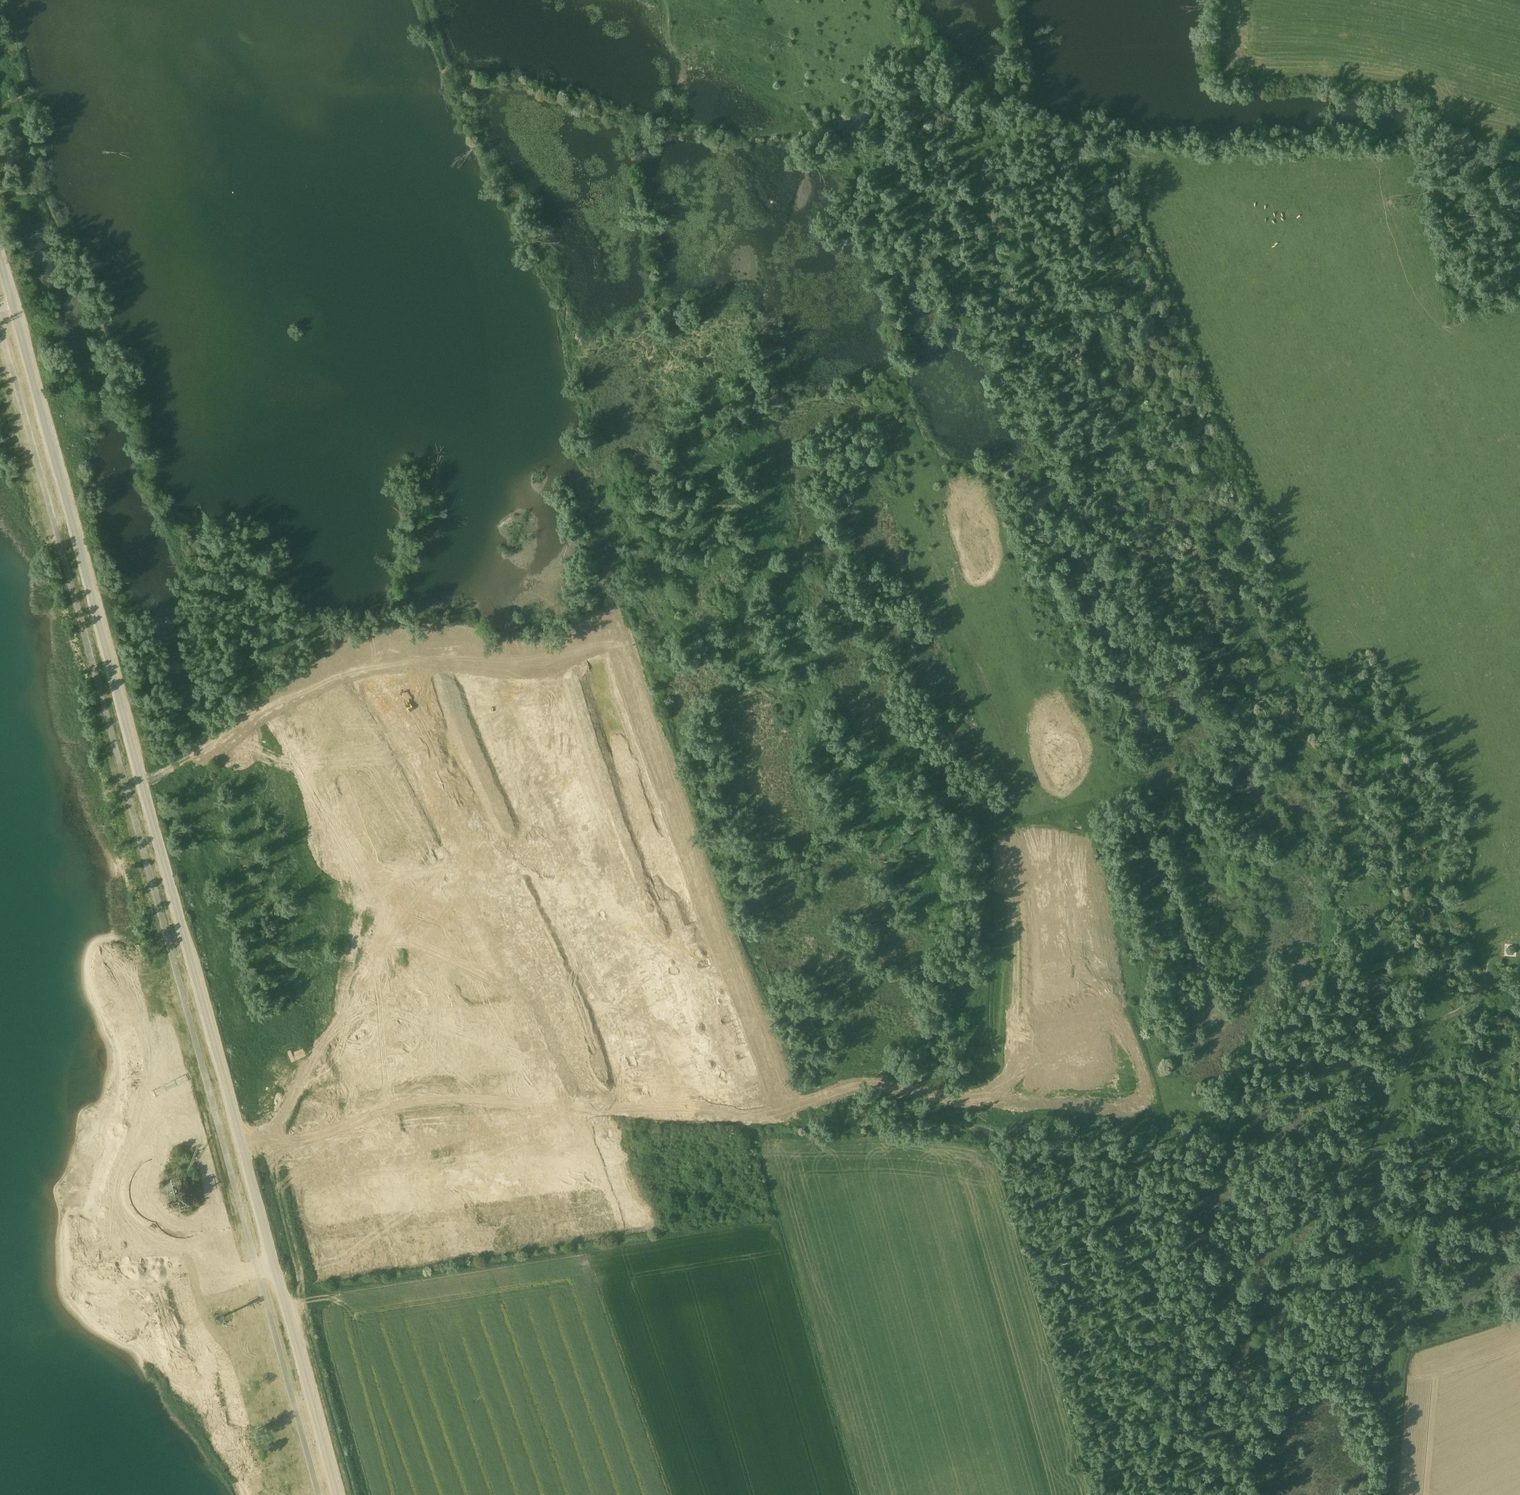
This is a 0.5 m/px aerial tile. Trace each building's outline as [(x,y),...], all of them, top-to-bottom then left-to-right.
[(166,1190),(168,1198),(177,1196),(178,1200),(186,1198),(182,1181),(175,1182),(176,1187),(166,1190)]
